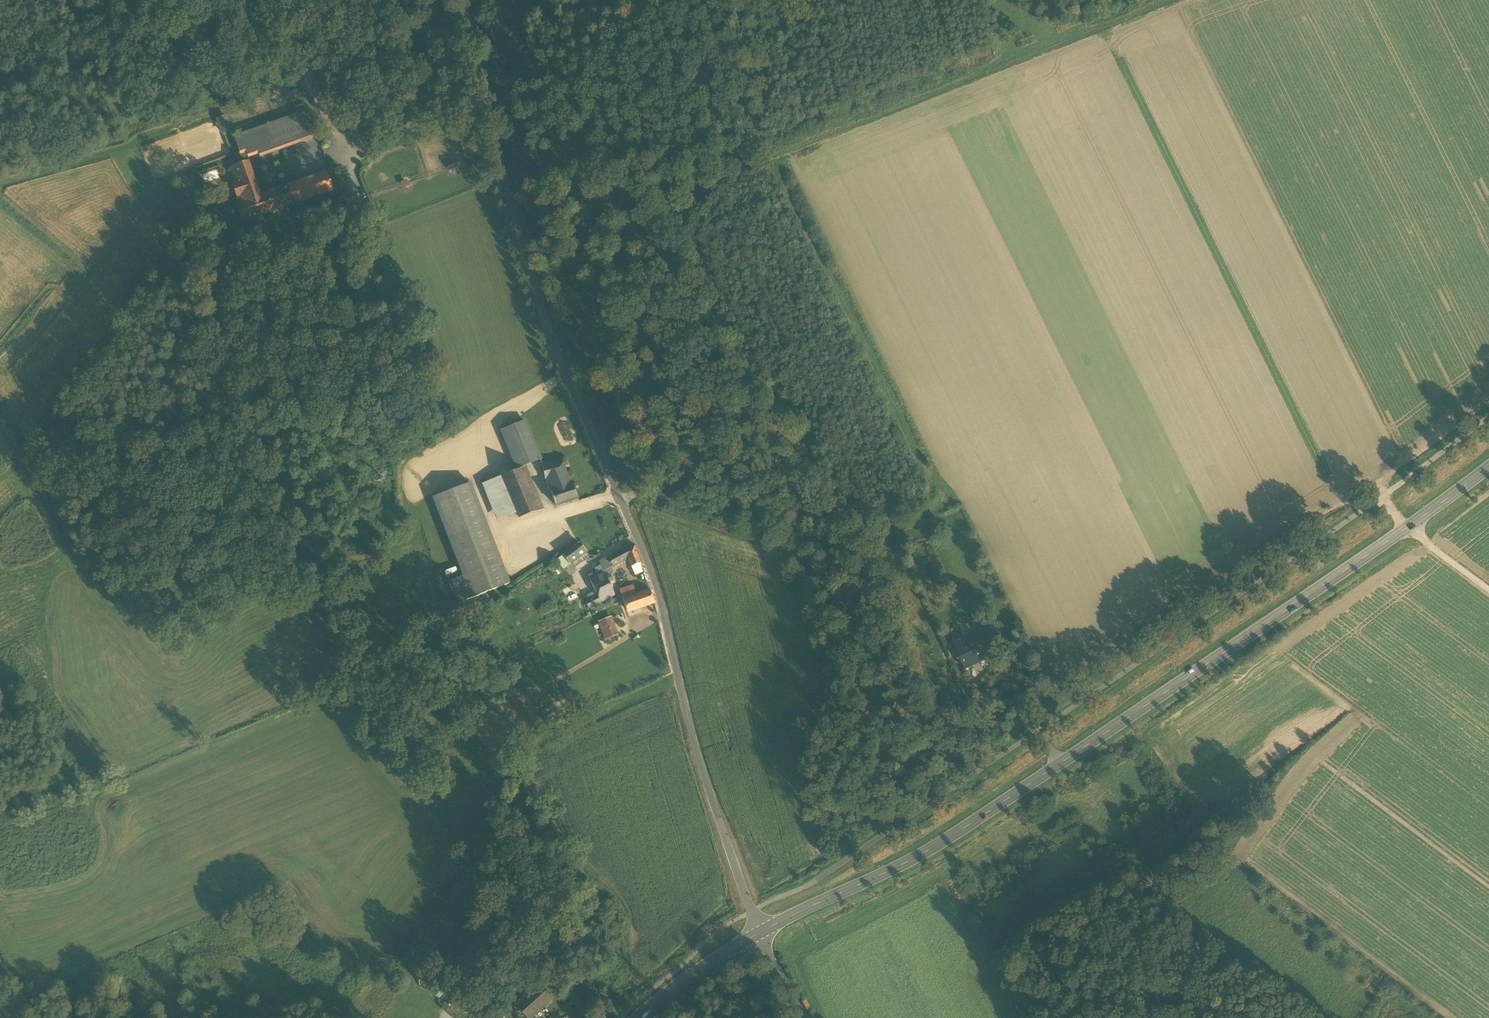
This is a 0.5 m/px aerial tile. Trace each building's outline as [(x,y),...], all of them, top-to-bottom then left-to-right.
[(305,98),(301,88),(286,94),(290,104),(305,98)] [(304,111),(250,131),(252,136),(306,117),(304,111)] [(215,120),(216,122),(221,135),(224,134),(232,131),(226,116),(215,120)] [(246,150),(249,156),(259,152),(260,155),(313,136),(306,117),(252,136),(250,131),(235,137),(240,152),(246,150)] [(237,204),(243,221),(250,219),(293,204),(287,186),(260,196),(248,162),(239,166),(232,168),(237,182),(233,183),(240,203),(237,204)] [(287,186),(293,204),(332,190),(326,173),(287,186)] [(502,431),(517,468),(540,459),(525,422),(502,431)] [(547,480),(551,492),(571,485),(561,461),(542,465),(545,481),(547,480)] [(521,469),(502,476),(518,513),(520,518),(539,512),(521,469)] [(497,522),(518,513),(502,476),(481,484),(497,522)] [(448,582),(457,604),(509,584),(470,483),(432,498),(463,576),(448,582)] [(551,492),(556,507),(577,500),(571,485),(551,492)] [(563,554),(570,563),(571,563),(585,552),(578,543),(569,549),(563,554)] [(628,559),(632,567),(640,563),(633,544),(612,555),(599,562),(600,565),(603,571),(612,567),(628,559)] [(589,557),(585,552),(571,563),(575,567),(589,557)] [(570,563),(563,554),(556,559),(563,569),(570,563)] [(643,571),(640,563),(632,567),(635,575),(643,571)] [(598,577),(604,574),(603,571),(600,565),(594,568),(596,571),(598,577)] [(598,577),(596,571),(588,576),(590,581),(598,577)] [(595,591),(596,591),(609,585),(604,574),(598,577),(590,581),(595,591)] [(614,595),(609,585),(596,591),(598,595),(601,601),(614,595)] [(619,590),(622,599),(632,594),(629,586),(619,590)] [(622,599),(626,611),(653,601),(649,589),(635,593),(632,594),(622,599)] [(586,596),(588,600),(598,595),(596,591),(595,591),(586,596)] [(588,600),(590,607),(601,601),(598,595),(588,600)] [(604,632),(607,639),(617,634),(610,618),(599,622),(603,633),(604,632)] [(957,652),(965,669),(973,665),(971,661),(985,655),(982,648),(980,648),(977,643),(957,652)] [(1005,682),(995,689),(1000,695),(1009,688),(1005,682)] [(526,1017),(532,1017),(553,1000),(540,985),(516,1007),(526,1017)]
